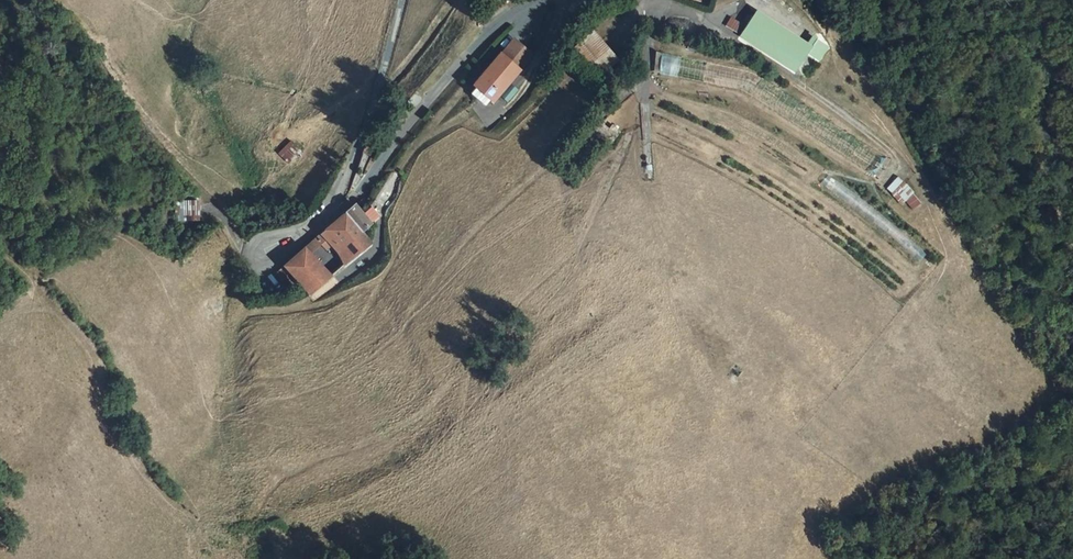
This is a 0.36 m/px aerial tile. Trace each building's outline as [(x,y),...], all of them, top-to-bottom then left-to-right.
[(739,34),(744,25),(729,16),(724,25),(739,34)] [(607,69),(618,60),(592,29),(581,39),(607,69)] [(520,66),(502,49),(475,80),(494,96),(520,66)] [(656,73),(730,88),(732,77),(731,77),(733,67),(660,53),(656,73)] [(369,132),(366,140),(374,143),(377,135),(369,132)] [(288,163),(301,151),(291,140),(278,153),(288,163)] [(913,210),(922,200),(896,176),(885,188),(903,204),(905,202),(913,210)] [(200,220),(199,199),(177,200),(178,221),(200,220)] [(321,252),(330,244),(338,252),(364,230),(373,221),(365,212),(357,202),(315,237),(321,252)] [(373,204),(365,212),(373,221),(382,214),(373,204)] [(374,241),(364,230),(338,252),(348,263),(374,241)] [(306,247),(285,265),(313,293),(333,276),(306,247)] [(744,370),(738,365),(731,373),(738,378),(744,370)]
